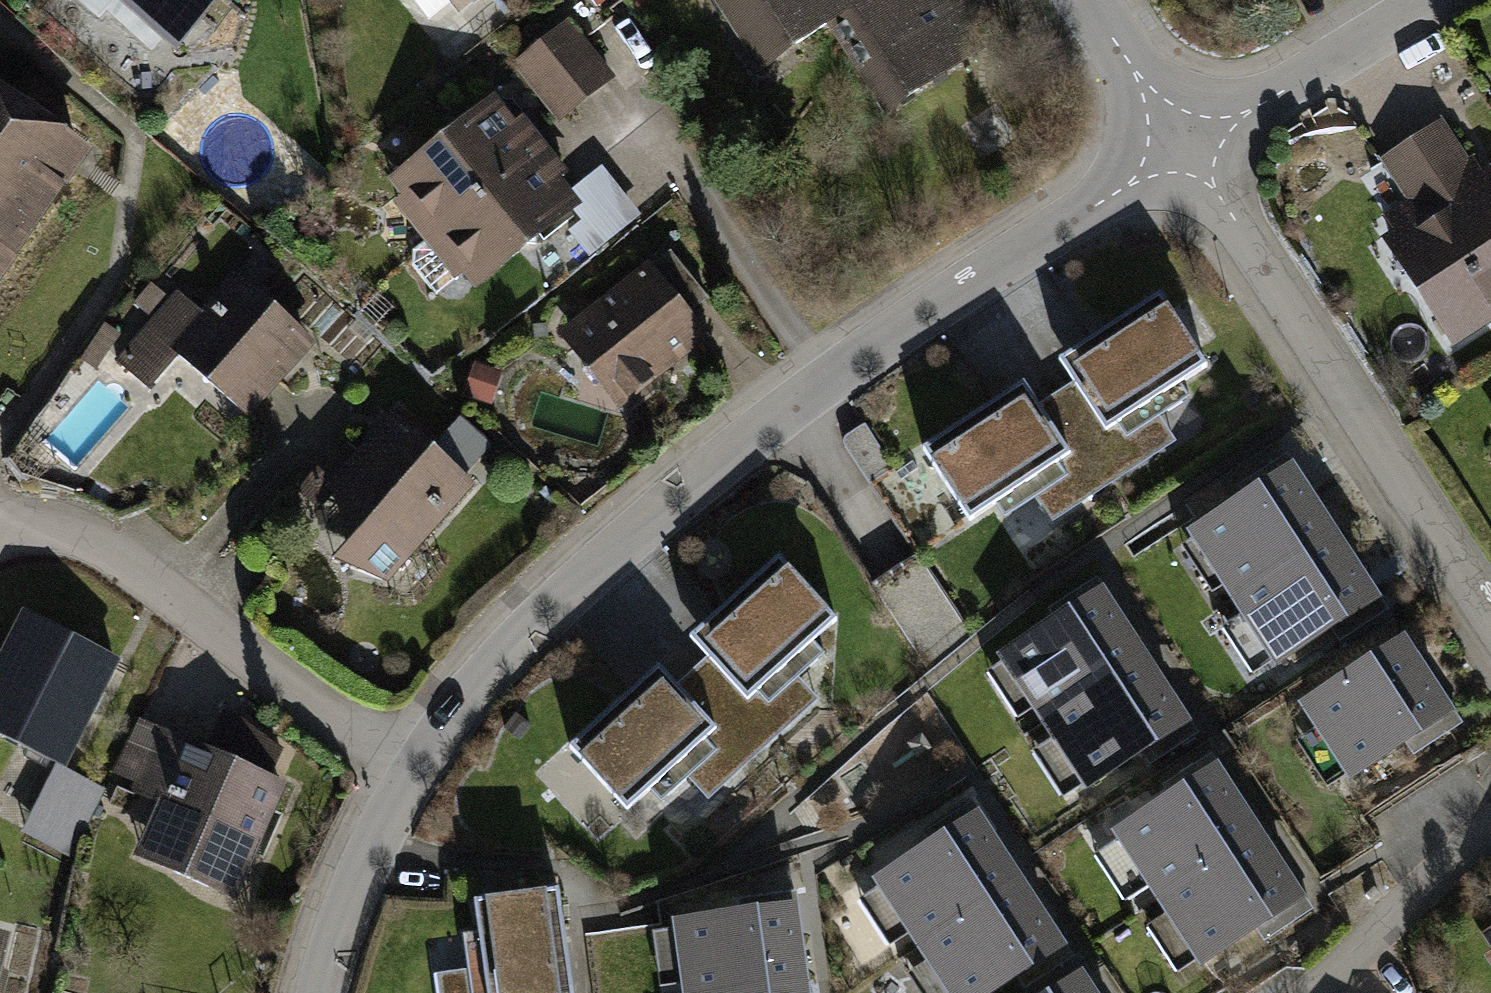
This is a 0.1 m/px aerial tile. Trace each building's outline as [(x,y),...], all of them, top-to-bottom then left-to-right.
[(176,49),(218,0),(120,0),(176,49)] [(461,10),(473,0),(452,0),(461,10)] [(761,77),(832,31),(888,117),(978,59),(965,39),(993,21),(980,0),(711,0),(761,77)] [(577,32),(522,72),(568,135),(623,95),(577,32)] [(108,158),(0,79),(0,305),(108,158)] [(409,192),(461,255),(569,165),(517,102),(409,192)] [(1445,112),(1369,160),(1398,207),(1365,228),(1441,350),(1490,319),(1490,186),(1445,112)] [(569,165),(461,255),(515,319),(623,230),(569,165)] [(669,269),(574,344),(631,416),(726,341),(669,269)] [(188,300),(132,368),(167,397),(196,362),(271,424),(332,351),(254,287),(221,327),(188,300)] [(1187,306),(1078,378),(1127,453),(1236,381),(1187,306)] [(1048,394),(939,466),(989,541),(1098,469),(1048,394)] [(409,430),(345,503),(368,523),(340,555),(403,610),(503,496),(485,480),(501,461),(469,433),(445,461),(409,430)] [(1266,508),(1211,542),(1250,604),(1356,537),(1316,473),(1306,480),(1299,470),(1258,496),(1266,508)] [(1404,612),(1356,537),(1250,604),(1298,679),(1404,612)] [(811,570),(715,649),(768,713),(864,634),(811,570)] [(1070,637),(1023,666),(1063,730),(1170,663),(1119,582),(1059,620),(1070,637)] [(24,607),(0,655),(0,731),(57,759),(21,831),(67,853),(101,785),(61,765),(117,653),(24,607)] [(1427,648),(1321,720),(1372,794),(1478,722),(1427,648)] [(1170,663),(1063,730),(1107,799),(1213,733),(1170,663)] [(688,675),(592,754),(645,818),(741,739),(688,675)] [(206,748),(132,719),(110,773),(153,790),(129,848),(250,896),(299,773),(276,763),(285,741),(219,715),(206,748)] [(1180,907),(1281,841),(1225,757),(1125,823),(1180,907)] [(907,947),(1026,871),(983,804),(863,880),(907,947)] [(1327,908),(1281,841),(1180,907),(1226,978),(1327,908)] [(907,947),(936,992),(994,992),(1072,942),(1026,871),(907,947)] [(478,910),(487,992),(594,992),(584,898),(478,910)] [(661,992),(683,992),(668,910),(647,914),(661,992)] [(688,933),(697,992),(786,992),(816,989),(805,916),(688,933)] [(25,932),(0,927),(0,992),(14,992),(25,932)] [(1081,992),(1116,992),(1105,977),(1081,992)]
